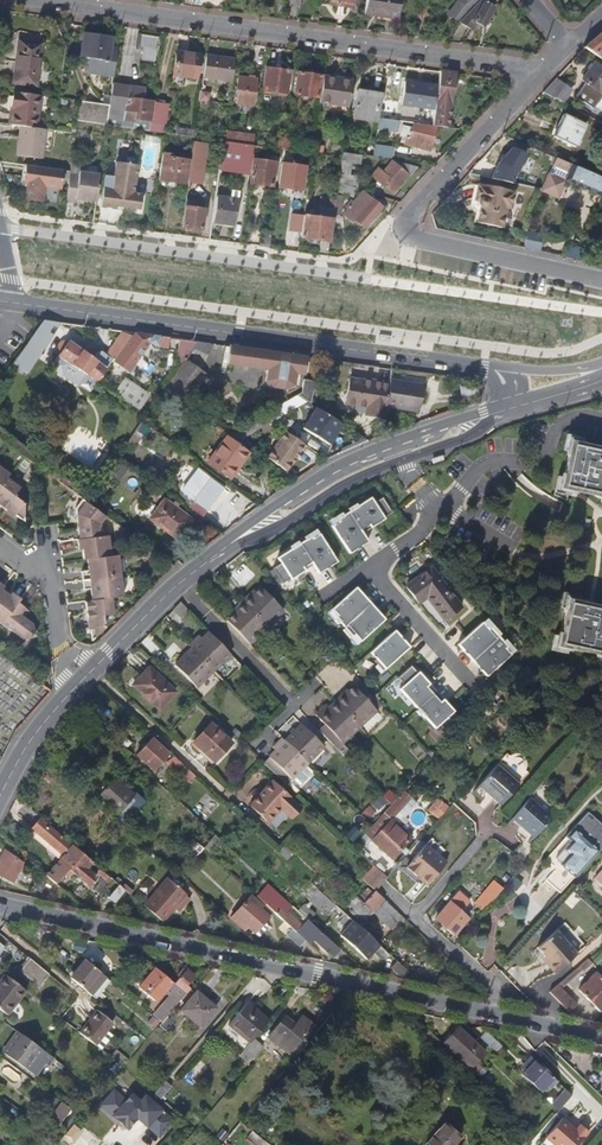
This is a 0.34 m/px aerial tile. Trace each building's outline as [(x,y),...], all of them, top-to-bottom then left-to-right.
[(359,0),(330,0),(329,5),(358,9),(359,0)] [(365,14),(398,18),(400,0),(367,0),(365,14)] [(479,0),(459,0),(457,2),(449,15),(460,22),(471,10),(469,9),(479,0)] [(484,28),(494,8),(481,1),(471,10),(460,22),(473,29),(476,24),(484,28)] [(113,76),(117,50),(109,49),(111,37),(83,33),(80,57),(88,58),(87,72),(113,76)] [(585,47),(601,59),(601,33),(585,47)] [(156,50),(157,38),(140,35),(139,48),(156,50)] [(36,86),(42,44),(18,40),(13,83),(36,86)] [(197,76),(199,56),(176,52),(173,72),(197,76)] [(232,82),(235,61),(205,56),(202,78),(232,82)] [(593,63),(581,79),(585,82),(601,93),(601,69),(593,63)] [(286,94),(289,72),(266,68),(263,91),(286,94)] [(447,127),(454,74),(440,71),(433,126),(447,127)] [(318,98),(321,75),(297,73),(294,95),(318,98)] [(348,107),(352,80),(323,76),(319,103),(348,107)] [(253,105),(256,80),(238,77),(236,90),(238,91),(237,103),(253,105)] [(563,102),(571,87),(556,79),(544,92),(563,102)] [(585,82),(575,98),(601,116),(601,115),(601,93),(585,82)] [(147,132),(152,102),(142,100),(143,90),(128,87),(127,85),(112,83),(109,106),(106,125),(147,132)] [(380,110),(382,94),(357,90),(353,119),(376,122),(378,110),(380,110)] [(33,127),(38,96),(13,92),(11,107),(13,107),(10,124),(20,125),(33,127)] [(434,110),(436,97),(404,93),(403,105),(407,106),(407,108),(418,109),(418,107),(434,110)] [(106,125),(109,106),(80,102),(77,121),(106,125)] [(165,134),(168,105),(152,102),(147,132),(165,134)] [(575,147),(586,125),(564,114),(553,137),(575,147)] [(398,132),(399,121),(379,118),(378,129),(398,132)] [(430,151),(436,128),(423,124),(423,126),(413,123),(411,133),(409,132),(410,128),(403,126),(400,136),(409,139),(408,146),(427,151),(430,151)] [(39,159),(44,129),(33,127),(20,125),(15,155),(39,159)] [(244,144),(246,135),(225,132),(224,141),(224,142),(244,144)] [(389,159),(392,140),(376,137),(374,157),(389,159)] [(249,176),(253,146),(244,144),(224,142),(219,171),(249,176)] [(374,157),(375,144),(370,143),(370,147),(365,146),(363,155),(374,157)] [(200,184),(205,145),(193,144),(188,182),(200,184)] [(516,184),(526,150),(505,144),(494,177),(516,184)] [(357,178),(348,176),(351,164),(359,166),(362,155),(342,152),(338,183),(355,188),(357,178)] [(596,175),(556,157),(553,164),(570,172),(566,181),(601,197),(601,178),(596,175)] [(272,186),(276,163),(253,160),(249,183),(272,186)] [(139,209),(142,194),(133,193),(138,165),(128,163),(128,162),(127,162),(127,163),(116,161),(114,176),(105,174),(100,206),(115,208),(116,206),(139,209)] [(393,195),(417,167),(415,167),(391,162),(382,173),(390,180),(384,187),(393,195)] [(185,184),(187,170),(171,167),(172,165),(160,163),(158,180),(185,184)] [(301,190),(304,167),(282,164),(279,187),(301,190)] [(59,187),(62,170),(30,165),(27,183),(28,183),(26,198),(41,201),(43,185),(59,187)] [(96,201),(99,174),(77,171),(77,175),(69,174),(65,200),(74,201),(74,197),(96,201)] [(558,199),(566,181),(549,174),(542,191),(558,199)] [(510,208),(513,194),(510,193),(510,190),(486,185),(485,187),(478,186),(475,200),(478,200),(477,202),(477,204),(478,205),(480,206),(477,222),(501,228),(506,207),(510,208)] [(364,228),(381,208),(367,195),(364,196),(348,215),(364,228)] [(233,225),(237,201),(215,198),(212,222),(233,225)] [(201,230),(204,210),(184,208),(181,228),(201,230)] [(329,242),(333,220),(303,216),(302,226),(300,238),(329,242)] [(300,238),(302,226),(294,225),(292,237),(300,238)] [(529,229),(525,247),(537,250),(541,231),(529,229)] [(269,248),(271,233),(262,232),(260,247),(269,248)] [(592,250),(573,246),(570,257),(590,261),(592,250)] [(47,349),(63,323),(45,320),(32,339),(46,348),(47,349)] [(112,361),(114,363),(132,337),(121,333),(106,356),(112,360),(112,361)] [(129,373),(150,344),(154,347),(168,348),(169,338),(135,333),(132,337),(114,363),(129,373)] [(46,348),(32,339),(14,365),(29,374),(46,348)] [(191,352),(198,342),(180,339),(176,360),(185,361),(191,352)] [(93,359),(68,341),(65,346),(61,343),(57,349),(61,351),(58,357),(85,374),(97,382),(112,361),(112,360),(106,356),(101,352),(98,352),(93,359)] [(198,342),(191,352),(211,355),(212,344),(198,342)] [(295,385),(297,374),(304,375),(307,357),(259,350),(229,346),(227,362),(268,368),(267,379),(273,387),(284,388),(295,385)] [(184,389),(194,371),(182,365),(164,389),(183,403),(190,392),(184,389)] [(190,392),(200,374),(194,371),(184,389),(190,392)] [(90,393),(97,382),(85,374),(78,385),(90,393)] [(150,392),(126,375),(114,393),(139,410),(151,392),(150,392)] [(383,415),(388,383),(347,377),(343,402),(364,406),(364,412),(383,415)] [(418,411),(421,385),(388,380),(388,383),(384,407),(418,411)] [(151,392),(139,410),(147,415),(164,390),(155,384),(150,392),(151,392)] [(476,384),(458,387),(461,403),(479,401),(476,384)] [(301,399),(296,395),(288,400),(290,405),(301,399)] [(299,430),(270,410),(262,415),(270,420),(285,431),(294,437),(299,430)] [(330,445),(343,424),(325,413),(312,433),(317,437),(315,439),(323,444),(325,441),(330,445)] [(242,436),(270,420),(262,415),(226,435),(237,444),(242,436)] [(150,429),(143,424),(139,431),(145,435),(150,429)] [(285,469),(303,444),(294,437),(285,431),(268,457),(285,469)] [(567,451),(570,439),(581,442),(582,437),(566,434),(562,450),(567,451)] [(229,478),(249,452),(237,444),(226,435),(226,437),(207,462),(229,478)] [(584,443),(584,442),(581,442),(570,439),(567,451),(567,454),(568,454),(564,474),(562,473),(562,477),(559,488),(555,487),(553,494),(566,500),(568,491),(577,492),(577,491),(580,492),(582,486),(587,488),(586,493),(587,493),(596,495),(596,496),(601,498),(601,447),(584,443)] [(1,502),(4,504),(2,506),(24,522),(24,504),(13,496),(19,488),(7,478),(10,474),(0,467),(0,503),(1,502)] [(201,518),(221,490),(197,472),(182,493),(193,502),(188,509),(201,518)] [(123,597),(117,555),(111,556),(108,536),(96,537),(94,521),(101,512),(86,501),(83,498),(75,509),(76,519),(80,518),(80,523),(77,523),(79,540),(77,540),(78,550),(82,549),(86,549),(86,552),(83,552),(83,560),(86,559),(89,559),(90,570),(88,570),(81,570),(83,590),(90,589),(93,589),(94,601),(91,601),(85,602),(86,611),(90,610),(91,615),(88,615),(92,641),(104,628),(103,616),(113,615),(111,599),(123,597)] [(347,513),(361,534),(370,529),(366,523),(373,518),(377,524),(383,520),(382,519),(391,513),(381,498),(373,504),(369,499),(347,513)] [(192,520),(165,500),(151,517),(163,526),(162,528),(178,539),(192,520)] [(359,548),(367,543),(361,534),(347,513),(336,520),(338,523),(331,527),(349,555),(356,550),(354,547),(357,545),(359,548)] [(366,523),(370,529),(377,524),(373,518),(366,523)] [(312,567),(318,575),(325,570),(323,567),(326,565),(329,568),(336,563),(318,536),(311,540),(309,538),(298,545),(312,567)] [(303,572),(312,567),(298,545),(276,559),(280,565),(272,570),(281,585),(289,580),(290,581),(297,577),(293,571),(300,566),(303,572)] [(297,577),(303,572),(300,566),(293,571),(297,577)] [(429,597),(446,619),(462,607),(433,567),(408,586),(421,603),(429,597)] [(21,639),(34,637),(33,624),(24,618),(20,615),(25,608),(18,603),(20,599),(12,593),(10,595),(8,599),(5,597),(8,594),(2,590),(0,588),(0,624),(21,639)] [(343,628),(369,604),(363,598),(360,600),(358,597),(361,595),(355,588),(330,610),(336,617),(334,618),(343,628)] [(285,614),(262,591),(257,595),(252,600),(251,599),(244,605),(268,631),(285,614)] [(565,609),(567,598),(579,601),(580,596),(564,593),(560,608),(565,609)] [(596,655),(596,656),(599,657),(601,658),(601,606),(601,607),(594,606),(586,604),(586,602),(579,601),(567,598),(565,609),(564,613),(566,613),(561,634),(560,633),(559,637),(557,648),(568,650),(571,651),(572,650),(596,655)] [(375,611),(369,604),(343,628),(352,638),(354,636),(360,643),(384,620),(378,614),(375,617),(372,614),(375,611)] [(268,631),(244,605),(237,612),(238,614),(234,618),(229,623),(252,647),(268,631)] [(24,618),(29,611),(25,608),(20,615),(24,618)] [(465,656),(471,662),(498,638),(489,628),(487,630),(481,624),(457,646),(463,653),(465,650),(468,653),(465,656)] [(382,672),(409,648),(403,641),(400,644),(397,641),(400,638),(394,632),(370,654),(375,660),(373,662),(382,672)] [(197,689),(231,657),(209,635),(175,667),(197,689)] [(568,650),(557,648),(559,637),(555,636),(551,651),(567,655),(568,650)] [(498,638),(471,662),(477,669),(480,666),(483,669),(480,672),(486,678),(510,656),(505,650),(507,648),(498,638)] [(176,691),(150,667),(141,676),(144,679),(136,687),(160,709),(176,691)] [(417,711),(436,694),(429,686),(424,691),(418,685),(423,680),(418,674),(417,675),(410,668),(397,680),(404,687),(399,691),(417,711)] [(424,691),(429,686),(423,680),(418,685),(424,691)] [(372,696),(362,685),(357,690),(367,700),(372,696)] [(337,751),(378,712),(377,710),(381,706),(372,696),(367,700),(357,690),(355,688),(348,694),(347,692),(329,709),(327,707),(317,717),(325,725),(332,733),(326,739),(337,751)] [(443,701),(436,694),(417,711),(434,730),(439,726),(445,733),(459,721),(452,714),(453,713),(448,707),(443,712),(438,706),(443,701)] [(448,707),(443,701),(438,706),(443,712),(448,707)] [(282,772),(315,741),(294,719),(274,737),(261,750),(262,751),(255,757),(259,761),(276,776),(281,772),(282,772)] [(232,744),(211,724),(194,742),(215,762),(232,744)] [(332,733),(325,725),(319,732),(326,739),(332,733)] [(153,770),(168,753),(151,738),(136,755),(153,770)] [(58,758),(44,747),(38,754),(52,766),(58,758)] [(188,782),(194,776),(173,756),(166,763),(188,782)] [(500,806),(519,787),(496,767),(479,787),(488,795),(489,794),(493,798),(493,800),(500,806)] [(118,783),(114,779),(99,796),(116,812),(117,813),(132,796),(141,803),(143,800),(124,783),(127,780),(124,777),(118,783)] [(267,822),(280,807),(288,816),(298,805),(272,780),(249,805),(267,822)] [(38,808),(52,793),(50,791),(36,807),(38,808)] [(390,860),(411,839),(391,820),(409,801),(402,794),(364,835),(390,860)] [(132,796),(117,813),(116,812),(113,815),(123,823),(141,803),(132,796)] [(529,844),(550,820),(528,802),(512,820),(518,826),(517,835),(523,841),(514,852),(526,863),(536,851),(529,844)] [(68,869),(81,854),(40,819),(31,829),(62,857),(46,875),(56,883),(68,869)] [(581,821),(565,839),(571,844),(555,862),(560,866),(559,867),(573,880),(601,848),(601,839),(581,821)] [(197,844),(202,849),(208,854),(220,841),(209,831),(197,844)] [(192,860),(202,849),(197,844),(194,842),(185,853),(192,860)] [(444,864),(425,846),(404,868),(424,886),(444,864)] [(13,882),(24,860),(4,850),(0,859),(0,875),(13,882)] [(87,871),(93,864),(81,854),(68,869),(88,886),(96,878),(87,871)] [(135,870),(123,859),(113,871),(125,882),(135,870)] [(96,866),(92,870),(103,880),(94,890),(98,894),(111,880),(96,866)] [(372,890),(380,881),(369,870),(360,879),(372,890)] [(594,881),(601,889),(601,873),(594,881)] [(39,874),(33,889),(40,892),(47,877),(39,874)] [(315,877),(301,893),(324,915),(325,914),(331,920),(337,913),(336,911),(343,903),(315,877)] [(162,923),(186,896),(165,879),(142,906),(162,923)] [(512,879),(506,886),(514,893),(521,886),(512,879)] [(482,913),(502,890),(494,884),(475,906),(482,913)] [(123,890),(117,885),(107,897),(113,902),(119,895),(123,890)] [(267,899),(283,914),(285,913),(291,906),(281,897),(280,898),(269,889),(264,894),(260,890),(255,896),(263,904),(267,899)] [(129,896),(123,890),(119,895),(125,900),(129,896)] [(371,912),(382,900),(373,891),(361,903),(355,897),(350,903),(353,907),(364,917),(365,918),(371,912)] [(461,913),(469,903),(457,893),(435,918),(453,935),(468,918),(461,913)] [(264,923),(273,913),(263,905),(261,907),(250,897),(230,919),(244,931),(246,928),(253,934),(254,933),(257,936),(266,926),(264,923)] [(300,926),(285,913),(283,914),(267,899),(263,904),(263,905),(273,913),(290,930),(292,931),(294,933),(300,926)] [(382,900),(371,912),(392,931),(403,919),(382,900)] [(316,917),(303,904),(297,911),(310,923),(316,917)] [(359,921),(364,917),(353,907),(349,912),(359,921)] [(555,972),(587,945),(566,921),(539,945),(546,954),(551,960),(547,963),(555,972)] [(317,931),(328,940),(335,931),(325,922),(317,931)] [(375,943),(352,922),(339,936),(365,960),(375,949),(372,946),(375,943)] [(317,931),(316,929),(309,936),(331,957),(338,950),(328,940),(317,931)] [(294,933),(292,931),(284,939),(297,950),(304,942),(294,933)] [(85,946),(73,943),(71,950),(84,953),(85,946)] [(551,960),(546,954),(543,957),(547,963),(551,960)] [(49,977),(26,958),(15,971),(38,990),(49,977)] [(577,972),(589,961),(586,958),(574,969),(577,972)] [(92,998),(108,980),(85,961),(70,980),(92,998)] [(407,973),(396,962),(390,969),(401,979),(407,973)] [(185,986),(192,977),(186,971),(188,968),(185,965),(178,974),(181,976),(174,985),(185,994),(189,990),(185,986)] [(164,992),(172,983),(155,969),(138,989),(153,1002),(163,991),(164,992)] [(601,1007),(601,981),(593,972),(575,990),(597,1012),(601,1007)] [(26,991),(5,974),(0,981),(0,1009),(7,1015),(26,991)] [(176,1005),(185,994),(174,985),(172,983),(164,992),(163,991),(153,1002),(159,1007),(154,1013),(157,1016),(163,1009),(169,1014),(176,1005)] [(575,1004),(556,985),(548,992),(568,1011),(575,1004)] [(195,994),(180,1012),(199,1028),(214,1010),(195,994)] [(257,1034),(267,1022),(246,1003),(227,1026),(248,1044),(252,1039),(257,1034)] [(166,1017),(169,1014),(163,1009),(157,1016),(154,1013),(152,1016),(161,1023),(166,1017)] [(106,1034),(113,1025),(98,1013),(80,1035),(95,1047),(106,1034)] [(301,1039),(313,1025),(303,1016),(295,1026),(292,1030),(282,1022),(282,1021),(273,1032),(279,1038),(276,1042),(281,1046),(284,1042),(292,1049),(293,1048),(299,1053),(307,1044),(301,1039)] [(174,1024),(166,1017),(161,1023),(159,1025),(166,1032),(174,1024)] [(295,1026),(285,1018),(282,1022),(292,1030),(295,1026)] [(153,1024),(148,1019),(142,1026),(147,1031),(153,1024)] [(455,1050),(462,1043),(444,1027),(430,1042),(449,1058),(448,1059),(457,1068),(464,1059),(455,1050)] [(48,1067),(53,1059),(18,1034),(3,1054),(25,1069),(33,1076),(42,1064),(48,1067)] [(106,1034),(95,1047),(100,1051),(111,1038),(106,1034)] [(249,1066),(263,1049),(252,1039),(248,1044),(238,1056),(249,1066)] [(471,1051),(462,1043),(455,1050),(464,1059),(471,1051)] [(115,1052),(110,1058),(122,1068),(127,1061),(115,1052)] [(540,1077),(518,1056),(511,1064),(516,1068),(513,1071),(511,1073),(528,1089),(533,1084),(540,1077)] [(121,1069),(115,1064),(109,1072),(115,1076),(121,1069)] [(537,1087),(543,1080),(540,1077),(533,1084),(537,1087)] [(160,1101),(170,1089),(162,1083),(153,1095),(160,1101)] [(548,1111),(559,1095),(553,1088),(541,1105),(548,1111)] [(146,1128),(161,1111),(144,1097),(140,1102),(131,1094),(126,1101),(114,1091),(99,1108),(127,1132),(137,1121),(146,1128)] [(70,1110),(62,1103),(51,1118),(59,1125),(70,1110)] [(583,1134),(575,1127),(570,1132),(556,1120),(540,1139),(546,1144),(574,1144),(578,1141),(578,1140),(583,1134)] [(88,1144),(89,1144),(97,1144),(99,1143),(81,1127),(76,1134),(79,1136),(71,1144),(88,1144)] [(242,1139),(250,1144),(268,1144),(249,1130),(242,1139)] [(456,1143),(440,1130),(426,1144),(454,1144),(456,1143)]
